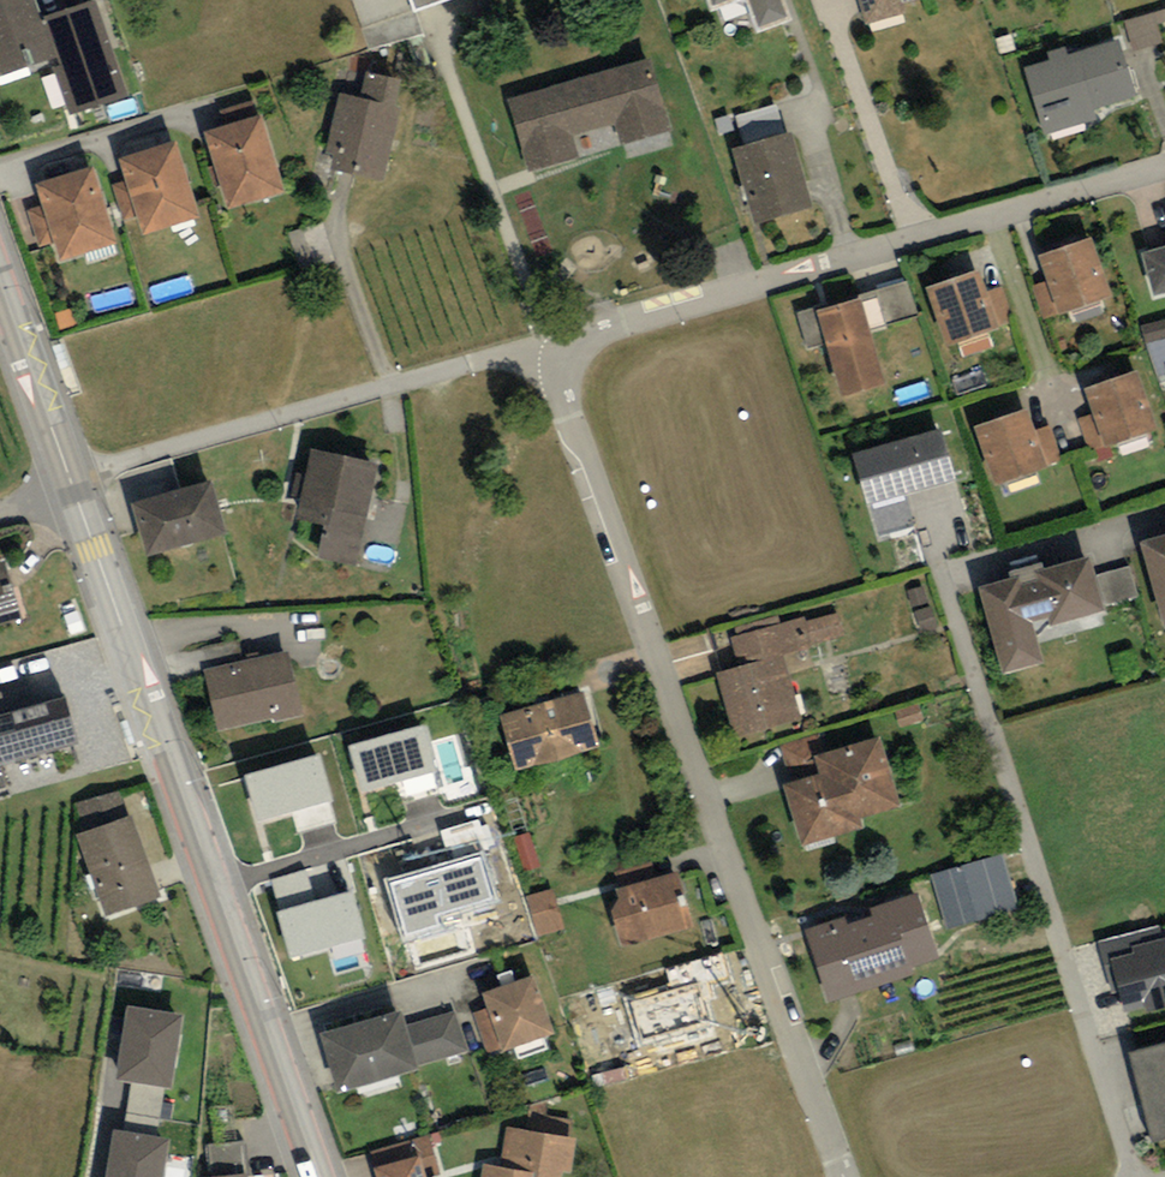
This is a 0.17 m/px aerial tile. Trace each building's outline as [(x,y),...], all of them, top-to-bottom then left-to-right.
[(50,57),(69,112),(128,91),(96,0),(78,0),(42,13),(37,0),(0,0),(0,75),(50,57)] [(757,27),(790,15),(785,0),(748,0),(757,27)] [(867,23),(907,10),(904,0),(906,0),(860,0),(867,23)] [(1164,54),(1164,14),(1130,27),(1143,62),(1164,54)] [(1120,36),(1025,64),(1046,134),(1098,119),(1094,104),(1136,92),(1120,36)] [(650,55),(512,95),(532,166),(577,154),(571,133),(617,120),(623,141),(629,139),(671,127),(650,55)] [(403,74),(367,67),(362,94),(339,89),(326,148),(335,150),(332,165),(382,175),(403,74)] [(288,187),(263,108),(204,126),(229,206),(288,187)] [(733,143),(755,219),(814,201),(791,126),(733,143)] [(203,214),(178,134),(119,153),(144,232),(203,214)] [(117,238),(92,159),(33,177),(58,257),(117,238)] [(1092,231),(1038,249),(1048,279),(1058,307),(1112,288),(1092,231)] [(1142,248),(1155,291),(1164,287),(1164,241),(1142,248)] [(979,262),(925,281),(946,341),(1015,317),(1003,283),(988,288),(979,262)] [(908,277),(793,312),(804,349),(828,341),(844,391),(884,378),(869,329),(919,313),(908,277)] [(1060,312),(1058,307),(1048,279),(1032,284),(1044,317),(1060,312)] [(1164,343),(1164,330),(1147,334),(1150,346),(1164,343)] [(965,359),(996,354),(994,339),(963,344),(965,359)] [(1136,365),(1084,383),(1094,411),(1078,417),(1089,448),(1157,424),(1136,365)] [(1026,402),(974,420),(994,479),(1061,456),(1050,423),(1035,428),(1026,402)] [(941,422),(853,448),(869,500),(957,474),(941,422)] [(378,457),(311,443),(296,513),(324,519),(317,552),(356,560),(378,457)] [(131,496),(148,552),(227,528),(210,472),(131,496)] [(1140,534),(1164,620),(1164,526),(1140,534)] [(1086,548),(976,580),(1001,667),(1043,655),(1034,622),(1102,603),(1086,548)] [(23,613),(7,557),(0,558),(0,619),(23,613)] [(1110,607),(1140,602),(1135,572),(1105,577),(1110,607)] [(804,614),(730,635),(738,663),(716,670),(735,735),(802,716),(784,652),(813,644),(804,614)] [(288,652),(205,672),(219,729),(302,708),(288,652)] [(791,660),(795,676),(816,670),(811,654),(791,660)] [(500,712),(516,766),(601,741),(585,687),(500,712)] [(64,689),(0,707),(0,760),(77,739),(64,689)] [(426,726),(349,747),(361,793),(438,772),(426,726)] [(880,732),(816,751),(821,768),(789,776),(785,778),(804,841),(864,823),(861,812),(901,800),(880,732)] [(779,742),(789,776),(821,768),(816,751),(811,733),(779,742)] [(319,755),(244,776),(258,824),(333,803),(319,755)] [(77,828),(105,910),(159,891),(131,810),(77,828)] [(487,850),(383,878),(396,928),(400,943),(444,931),(440,916),(500,900),(487,850)] [(1003,853),(933,873),(948,924),(1018,905),(1003,853)] [(612,886),(626,939),(693,921),(679,868),(612,886)] [(355,889),(275,912),(289,960),(369,937),(355,889)] [(532,901),(542,933),(562,926),(552,895),(532,901)] [(845,912),(804,926),(828,998),(914,970),(892,904),(847,919),(845,912)] [(1099,938),(1111,990),(1118,988),(1123,1011),(1164,1001),(1164,923),(1099,938)] [(670,985),(622,1000),(639,1053),(715,1029),(702,989),(731,980),(723,953),(666,971),(670,985)] [(534,970),(482,989),(503,1046),(555,1027),(534,970)] [(182,1009),(127,1001),(115,1075),(170,1083),(182,1009)] [(400,1004),(321,1027),(338,1085),(417,1062),(406,1023),(400,1004)] [(456,1009),(406,1023),(417,1062),(467,1048),(456,1009)] [(1130,1048),(1153,1136),(1164,1133),(1164,1039),(1130,1048)] [(115,1124),(107,1176),(164,1176),(170,1133),(115,1124)] [(507,1124),(501,1165),(482,1162),(480,1176),(561,1176),(563,1167),(572,1168),(577,1134),(507,1124)] [(209,1176),(212,1176),(249,1174),(246,1140),(206,1143),(209,1176)] [(374,1166),(377,1176),(440,1176),(432,1150),(374,1166)]
